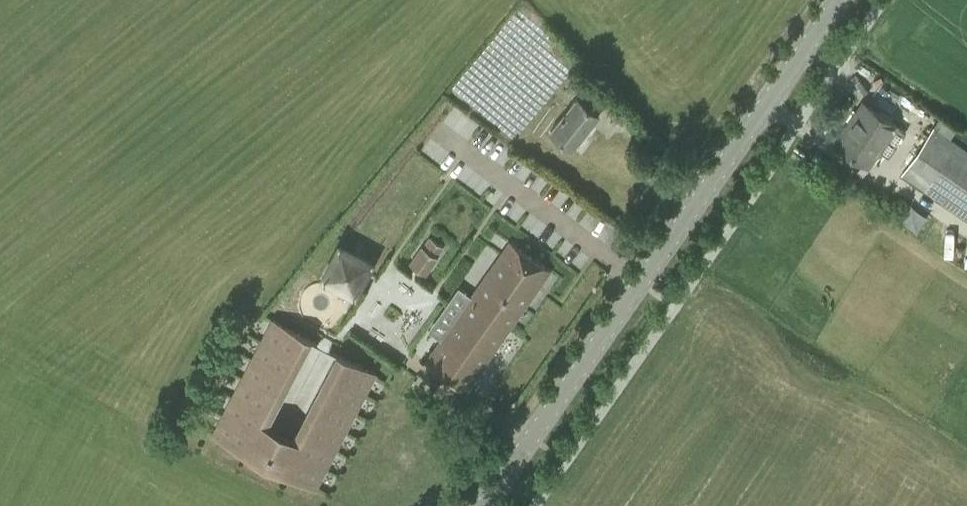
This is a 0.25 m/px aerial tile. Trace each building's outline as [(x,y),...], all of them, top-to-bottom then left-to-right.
[(567,76),(573,82),(588,96),(596,87),(576,67),(567,76)] [(550,130),(556,135),(572,148),(598,114),(576,97),(550,130)] [(835,142),(867,165),(879,148),(888,154),(904,131),(863,102),(835,142)] [(956,130),(939,118),(902,173),(966,217),(966,151),(950,139),(956,130)] [(425,274),(437,256),(436,256),(443,246),(430,236),(423,246),(422,246),(410,264),(425,274)] [(464,389),(549,268),(510,241),(425,362),(464,389)] [(353,290),(369,262),(340,247),(325,275),(353,290)] [(250,453),(309,339),(271,319),(212,433),(250,453)] [(316,487),(375,373),(337,354),(283,457),(272,451),(272,450),(267,447),(261,458),(316,487)]
